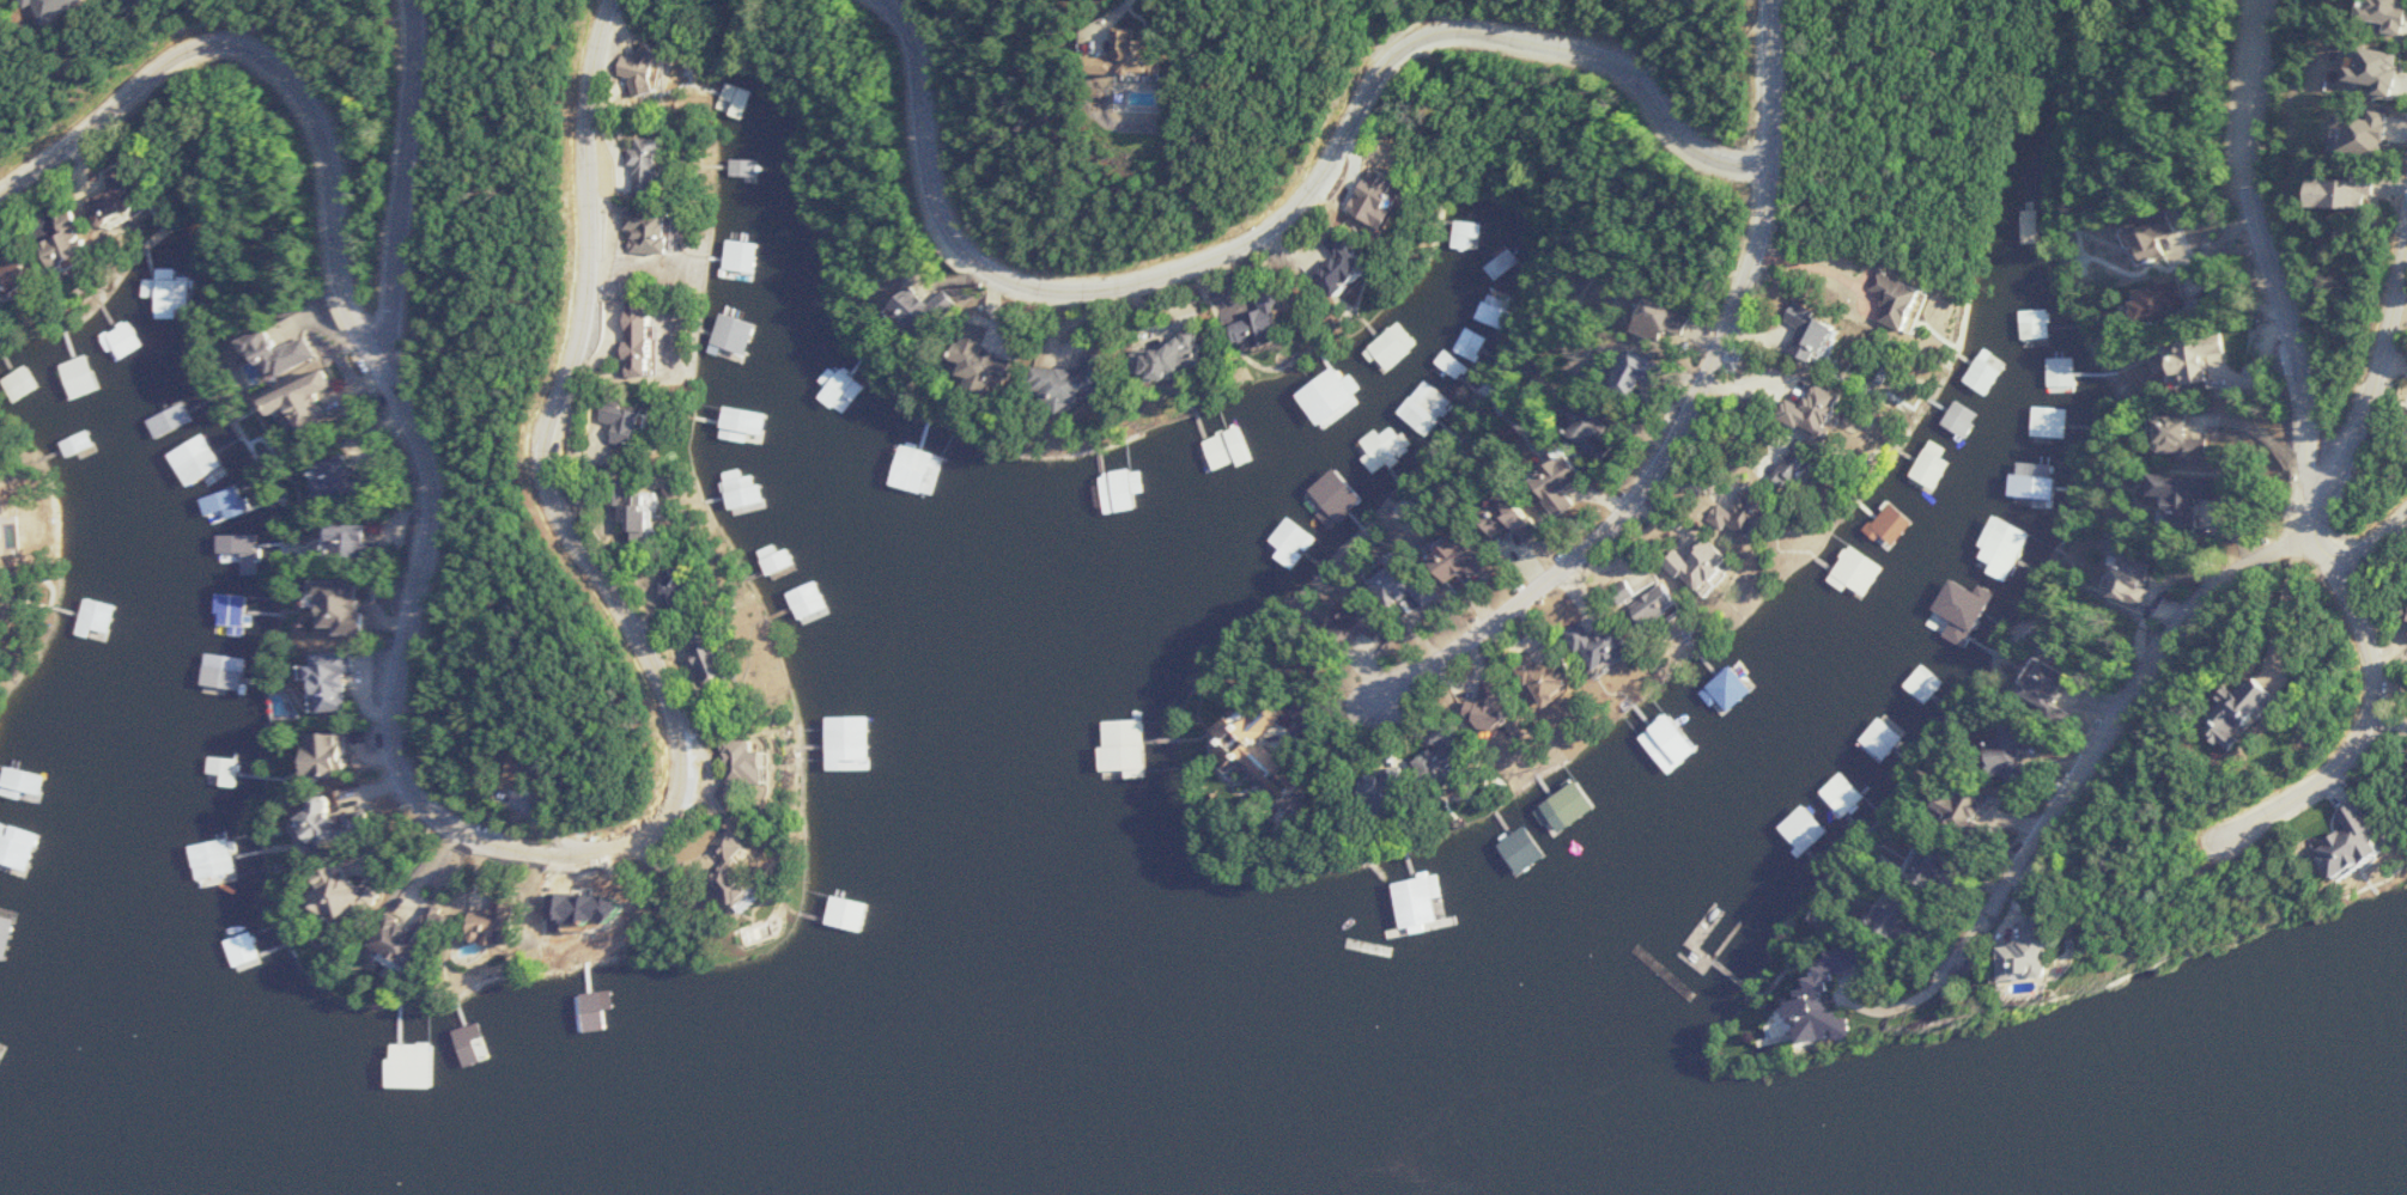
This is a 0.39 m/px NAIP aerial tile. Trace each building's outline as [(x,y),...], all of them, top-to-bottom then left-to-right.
[(2339,4),(2330,2),(2326,21),(2377,31),(2383,0),(2340,0),(2339,4)] [(1188,71),(1190,27),(1132,25),(1130,69),(1188,71)] [(622,73),(653,96),(680,61),(653,40),(639,59),(635,56),(622,73)] [(2376,52),(2330,43),(2325,66),(2315,64),(2312,79),(2368,89),(2376,52)] [(2306,104),(2303,125),(2311,126),(2308,146),(2351,153),(2358,112),(2306,104)] [(675,138),(641,138),(641,182),(675,182),(675,138)] [(759,160),(742,160),(742,176),(759,176),(759,160)] [(111,178),(115,188),(95,199),(109,228),(152,207),(132,168),(111,178)] [(2341,193),(2342,176),(2274,175),(2273,205),(2333,206),(2334,193),(2341,193)] [(72,233),(50,244),(63,269),(101,250),(78,205),(62,214),(72,233)] [(694,251),(695,210),(638,209),(637,250),(694,251)] [(2040,243),(2040,210),(2023,210),(2023,243),(2040,243)] [(2120,227),(2133,264),(2164,254),(2158,237),(2174,231),(2166,211),(2120,227)] [(1360,296),(1391,268),(1369,244),(1373,241),(1361,228),(1344,244),(1353,254),(1336,270),(1360,296)] [(8,301),(46,280),(30,252),(0,269),(0,286),(8,301)] [(165,311),(194,310),(192,274),(177,275),(176,266),(160,267),(160,278),(146,279),(147,295),(164,294),(165,311)] [(1860,317),(1891,328),(1907,285),(1867,270),(1860,289),(1869,292),(1860,317)] [(2184,296),(2180,277),(2124,290),(2131,325),(2174,315),(2171,299),(2184,296)] [(923,281),(899,306),(929,334),(952,309),(923,281)] [(1896,295),(1932,317),(1909,356),(1874,345),(1890,315),(1870,299),(1877,285),(1896,295)] [(1267,300),(1271,312),(1240,321),(1247,343),(1302,327),(1292,293),(1267,300)] [(1697,308),(1666,294),(1652,326),(1683,340),(1697,308)] [(676,373),(674,298),(642,299),(644,374),(676,373)] [(1768,350),(1793,364),(1815,322),(1774,300),(1765,317),(1781,325),(1768,350)] [(2049,308),(2020,308),(2020,337),(2049,337),(2049,308)] [(761,324),(723,311),(712,343),(750,356),(761,324)] [(1788,372),(1799,345),(1789,331),(1797,317),(1844,346),(1824,389),(1788,372)] [(107,333),(123,359),(146,345),(131,319),(107,333)] [(966,359),(974,361),(971,374),(1018,385),(1025,358),(990,350),(996,326),(975,321),(966,359)] [(1390,368),(1418,345),(1400,323),(1372,346),(1390,368)] [(272,378),(315,360),(305,337),(282,347),(274,327),(254,336),(272,378)] [(1214,366),(1214,330),(1189,330),(1189,348),(1158,348),(1159,378),(1198,378),(1198,366),(1214,366)] [(2176,386),(2206,381),(2202,355),(2224,352),(2221,333),(2157,343),(2162,375),(2174,373),(2176,386)] [(1117,396),(1120,351),(1093,349),(1092,368),(1050,366),(1047,405),(1099,408),(1099,395),(1117,396)] [(1628,387),(1649,397),(1666,361),(1644,351),(1628,387)] [(66,402),(102,388),(88,353),(53,368),(66,402)] [(1960,380),(1983,395),(1999,371),(1977,356),(1960,380)] [(2047,392),(2074,392),(2074,359),(2047,359),(2047,392)] [(27,365),(0,378),(0,382),(11,403),(39,389),(27,365)] [(1361,397),(1338,366),(1299,394),(1323,426),(1361,397)] [(865,387),(848,369),(820,395),(838,413),(865,387)] [(275,397),(285,417),(300,409),(310,429),(335,416),(323,393),(334,387),(326,371),(275,397)] [(2398,385),(2406,391),(2406,373),(2398,385)] [(1400,411),(1428,434),(1454,403),(1426,380),(1400,411)] [(1813,396),(1837,409),(1817,444),(1793,432),(1783,423),(1792,410),(1804,416),(1813,396)] [(2406,423),(2406,402),(2397,416),(2406,423)] [(1589,429),(1616,457),(1635,437),(1601,403),(1589,415),(1596,422),(1589,429)] [(196,424),(190,404),(151,416),(157,436),(196,424)] [(761,433),(770,434),(773,411),(728,406),(724,438),(759,442),(761,433)] [(619,408),(619,440),(655,439),(654,407),(619,408)] [(2067,407),(2031,407),(2031,438),(2067,438),(2067,407)] [(2147,458),(2203,457),(2203,437),(2183,437),(2182,411),(2147,412),(2147,458)] [(1255,457),(1242,424),(1205,439),(1219,472),(1255,457)] [(1369,452),(1361,458),(1376,474),(1410,446),(1393,425),(1381,435),(1376,428),(1361,442),(1369,452)] [(61,444),(67,462),(98,452),(92,434),(61,444)] [(203,451),(196,440),(171,456),(191,486),(226,464),(213,444),(203,451)] [(1759,471),(1773,490),(1801,467),(1786,450),(1759,471)] [(1942,467),(1926,451),(1908,469),(1925,485),(1942,467)] [(1583,488),(1601,478),(1589,452),(1550,472),(1573,517),(1593,507),(1583,488)] [(314,469),(327,503),(359,491),(345,456),(314,469)] [(2050,464),(2015,462),(2013,504),(2048,506),(2050,464)] [(1103,475),(1112,515),(1147,506),(1144,493),(1150,492),(1144,466),(1103,475)] [(1338,515),(1358,496),(1336,473),(1316,492),(1338,515)] [(2199,525),(2201,476),(2135,475),(2135,495),(2153,496),(2152,523),(2199,525)] [(216,526),(246,516),(238,489),(207,498),(216,526)] [(1732,501),(1723,516),(1769,544),(1792,508),(1761,489),(1747,511),(1732,501)] [(1557,530),(1536,493),(1496,515),(1512,543),(1535,530),(1540,540),(1557,530)] [(673,538),(673,504),(634,504),(634,520),(651,520),(651,538),(673,538)] [(1273,538),(1294,557),(1314,536),(1292,517),(1273,538)] [(367,525),(330,524),(329,556),(379,557),(379,541),(367,540),(367,525)] [(1500,557),(1480,534),(1449,560),(1470,584),(1500,557)] [(1683,566),(1725,591),(1746,554),(1717,537),(1704,560),(1691,552),(1683,566)] [(1828,578),(1862,599),(1883,567),(1849,546),(1828,578)] [(2100,565),(2093,595),(2132,604),(2142,563),(2111,555),(2108,567),(2100,565)] [(1390,583),(1405,607),(1437,587),(1421,563),(1390,583)] [(804,623),(836,608),(822,578),(790,594),(804,623)] [(364,579),(327,579),(327,633),(364,632),(364,579)] [(1926,620),(1948,630),(1944,638),(1958,645),(1982,597),(1946,579),(1926,620)] [(1657,624),(1695,608),(1684,582),(1646,598),(1657,624)] [(10,616),(7,592),(0,592),(0,617),(10,616)] [(255,593),(217,593),(216,620),(239,620),(239,631),(254,631),(255,593)] [(109,643),(119,605),(87,597),(77,634),(109,643)] [(1353,628),(1388,642),(1397,618),(1362,604),(1353,628)] [(1608,674),(1649,652),(1633,621),(1607,635),(1601,625),(1586,633),(1608,674)] [(354,653),(317,652),(317,710),(353,711),(354,653)] [(1595,678),(1573,656),(1562,667),(1556,661),(1541,676),(1569,704),(1595,678)] [(2001,698),(2045,723),(2052,710),(2040,704),(2057,675),(2025,657),(2001,698)] [(1904,685),(1926,705),(1946,683),(1924,663),(1904,685)] [(1748,687),(1729,666),(1707,686),(1727,707),(1748,687)] [(209,685),(232,684),(231,669),(209,670),(209,685)] [(2243,702),(2226,675),(2200,691),(2196,685),(2181,694),(2188,706),(2170,718),(2191,751),(2206,742),(2199,730),(2243,702)] [(1488,700),(1487,727),(1529,728),(1531,682),(1500,681),(1499,701),(1488,700)] [(1271,738),(1288,722),(1275,707),(1265,717),(1255,705),(1227,730),(1236,740),(1228,747),(1287,811),(1315,786),(1271,738)] [(1666,776),(1701,752),(1673,710),(1638,734),(1666,776)] [(1903,737),(1881,718),(1860,742),(1882,761),(1903,737)] [(1151,777),(1149,719),(1105,720),(1107,778),(1151,777)] [(830,728),(830,770),(874,770),(874,728),(830,728)] [(1450,729),(1446,770),(1471,772),(1475,732),(1450,729)] [(1981,777),(1987,774),(1992,783),(2016,769),(1993,730),(1963,748),(1981,777)] [(347,731),(312,731),(312,776),(348,775),(347,731)] [(788,783),(782,739),(747,744),(753,782),(738,785),(740,807),(765,804),(762,787),(788,783)] [(39,804),(41,793),(47,795),(52,775),(8,765),(1,795),(39,804)] [(1865,796),(1841,772),(1822,791),(1846,815),(1865,796)] [(1920,814),(1947,833),(1974,796),(1947,777),(1920,814)] [(1381,793),(1405,806),(1413,791),(1389,778),(1381,793)] [(1590,808),(1574,779),(1546,794),(1562,824),(1590,808)] [(2338,799),(2317,810),(2326,828),(2296,844),(2315,881),(2366,855),(2338,799)] [(359,835),(354,819),(342,822),(336,801),(323,805),(326,813),(313,817),(321,846),(359,835)] [(1832,829),(1807,804),(1784,826),(1808,852),(1832,829)] [(1547,855),(1530,825),(1494,846),(1511,876),(1547,855)] [(761,852),(755,835),(729,843),(734,860),(761,852)] [(1914,890),(1932,854),(1906,840),(1887,876),(1914,890)] [(237,870),(235,853),(215,855),(217,873),(237,870)] [(774,889),(747,861),(727,881),(754,909),(774,889)] [(353,918),(376,899),(351,868),(317,895),(337,919),(347,911),(353,918)] [(1440,922),(1435,896),(1441,894),(1437,874),(1411,880),(1416,902),(1403,904),(1408,929),(1440,922)] [(1886,923),(1895,909),(1873,894),(1851,926),(1886,949),(1898,932),(1886,923)] [(860,930),(867,904),(834,896),(827,921),(860,930)] [(486,946),(528,944),(527,899),(503,900),(504,907),(484,907),(486,946)] [(7,963),(19,914),(0,909),(0,961),(7,963)] [(439,933),(393,914),(379,947),(426,966),(439,933)] [(1968,979),(2018,975),(2014,915),(1999,916),(2000,941),(1965,943),(1968,979)] [(225,940),(235,970),(263,961),(253,931),(225,940)] [(1870,1035),(1866,1008),(1851,1011),(1845,974),(1856,972),(1854,957),(1811,964),(1817,1004),(1806,1006),(1813,1045),(1870,1035)] [(432,1045),(389,1043),(387,1087),(430,1088),(432,1045)]
